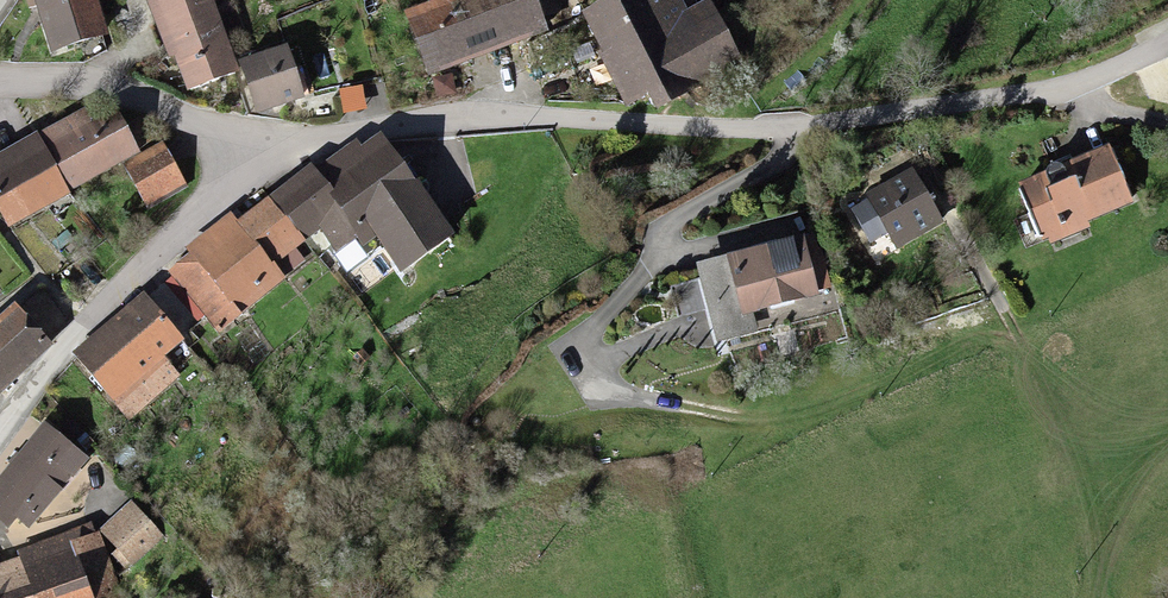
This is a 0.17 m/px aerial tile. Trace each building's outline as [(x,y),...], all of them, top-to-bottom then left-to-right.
[(28,1),(47,62),(101,46),(86,0),(32,0),(28,1)] [(145,10),(176,101),(233,81),(208,10),(224,5),(223,0),(175,0),(145,10)] [(425,81),(539,36),(534,23),(557,14),(551,0),(440,0),(444,11),(403,27),(425,81)] [(581,24),(625,108),(672,112),(737,79),(701,10),(678,22),(666,0),(628,0),(581,24)] [(281,59),(235,72),(249,121),(295,108),(281,59)] [(5,234),(132,159),(119,138),(108,119),(90,130),(82,117),(0,165),(0,225),(5,234)] [(137,128),(119,138),(132,159),(149,149),(137,128)] [(351,145),(310,180),(340,216),(358,237),(398,284),(446,244),(374,142),(359,154),(351,145)] [(160,156),(126,175),(146,210),(180,190),(160,156)] [(1104,159),(1017,196),(1039,249),(1127,212),(1104,159)] [(303,172),(264,205),(302,249),(317,236),(340,216),(310,180),(303,172)] [(908,179),(867,204),(897,253),(939,228),(908,179)] [(232,232),(270,276),(302,249),(264,205),(232,232)] [(340,216),(317,236),(335,257),(358,237),(340,216)] [(189,262),(166,282),(207,330),(213,325),(220,333),(277,284),(270,276),(232,232),(225,224),(185,258),(189,262)] [(797,250),(727,267),(741,322),(810,305),(797,250)] [(166,282),(138,305),(179,353),(207,330),(166,282)] [(138,305),(71,362),(112,410),(179,353),(138,305)] [(0,327),(0,394),(43,353),(10,318),(0,327)] [(0,488),(0,533),(8,523),(26,537),(80,466),(40,436),(0,488)] [(128,510),(98,540),(131,572),(161,542),(128,510)] [(66,552),(83,597),(104,597),(118,593),(98,540),(66,552)] [(66,552),(63,543),(14,561),(18,569),(0,576),(0,597),(83,597),(66,552)]
